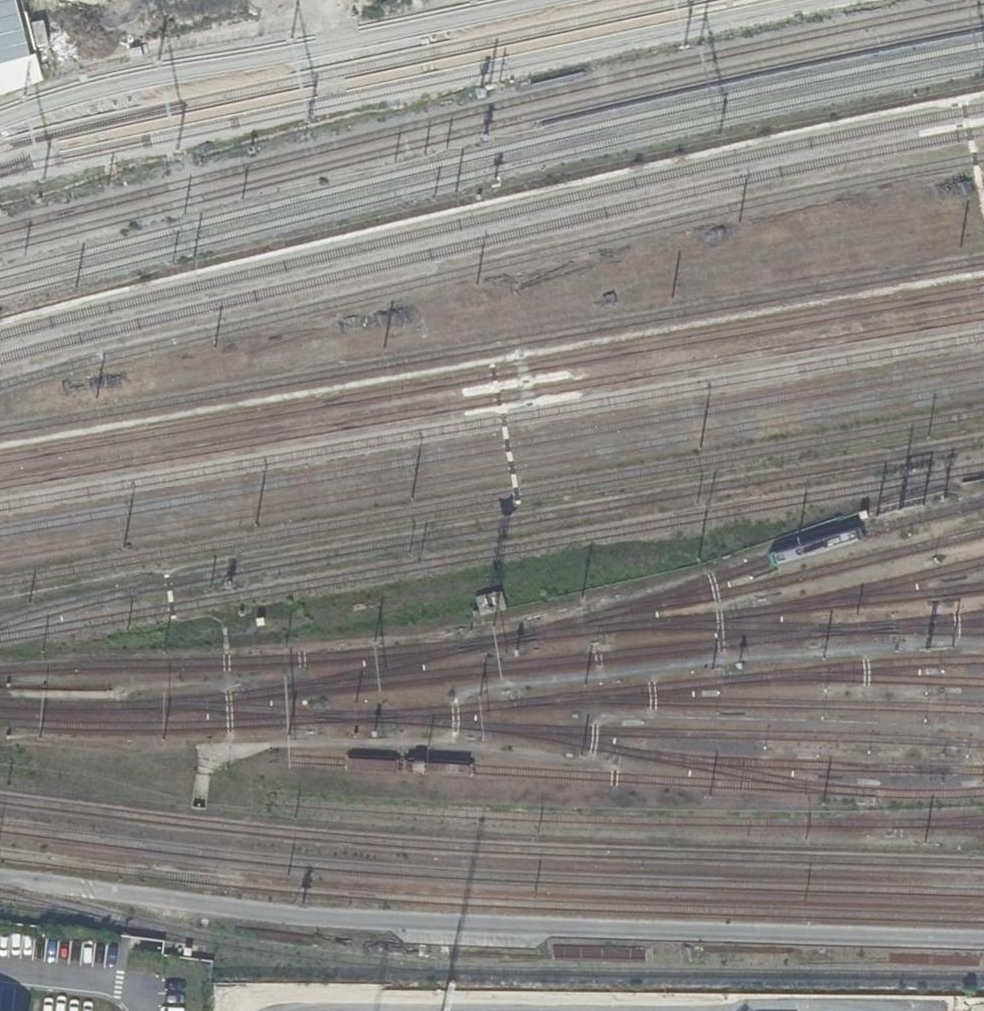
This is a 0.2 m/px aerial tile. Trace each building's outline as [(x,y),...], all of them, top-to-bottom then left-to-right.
[(34,60),(18,0),(0,0),(0,68),(34,60)] [(9,94),(37,92),(35,70),(7,73),(9,94)] [(456,90),(457,98),(469,95),(468,87),(456,90)]
